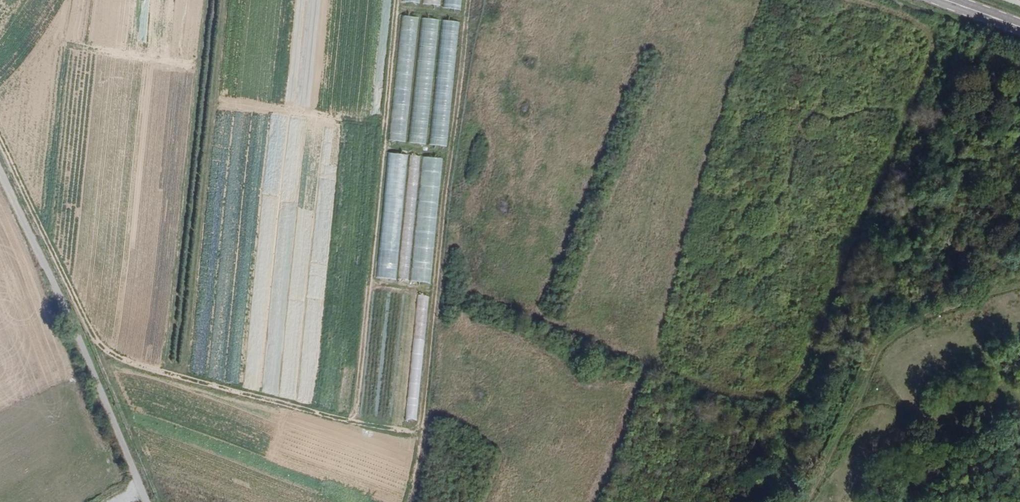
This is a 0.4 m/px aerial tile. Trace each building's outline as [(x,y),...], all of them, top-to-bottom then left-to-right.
[(404,1),(422,3),(422,4),(442,5),(442,7),(462,8),(463,0),(404,0),(404,1)] [(400,15),(392,141),(407,142),(416,16),(400,15)] [(449,146),(458,21),(440,20),(440,19),(421,17),(411,143),(449,146)]
